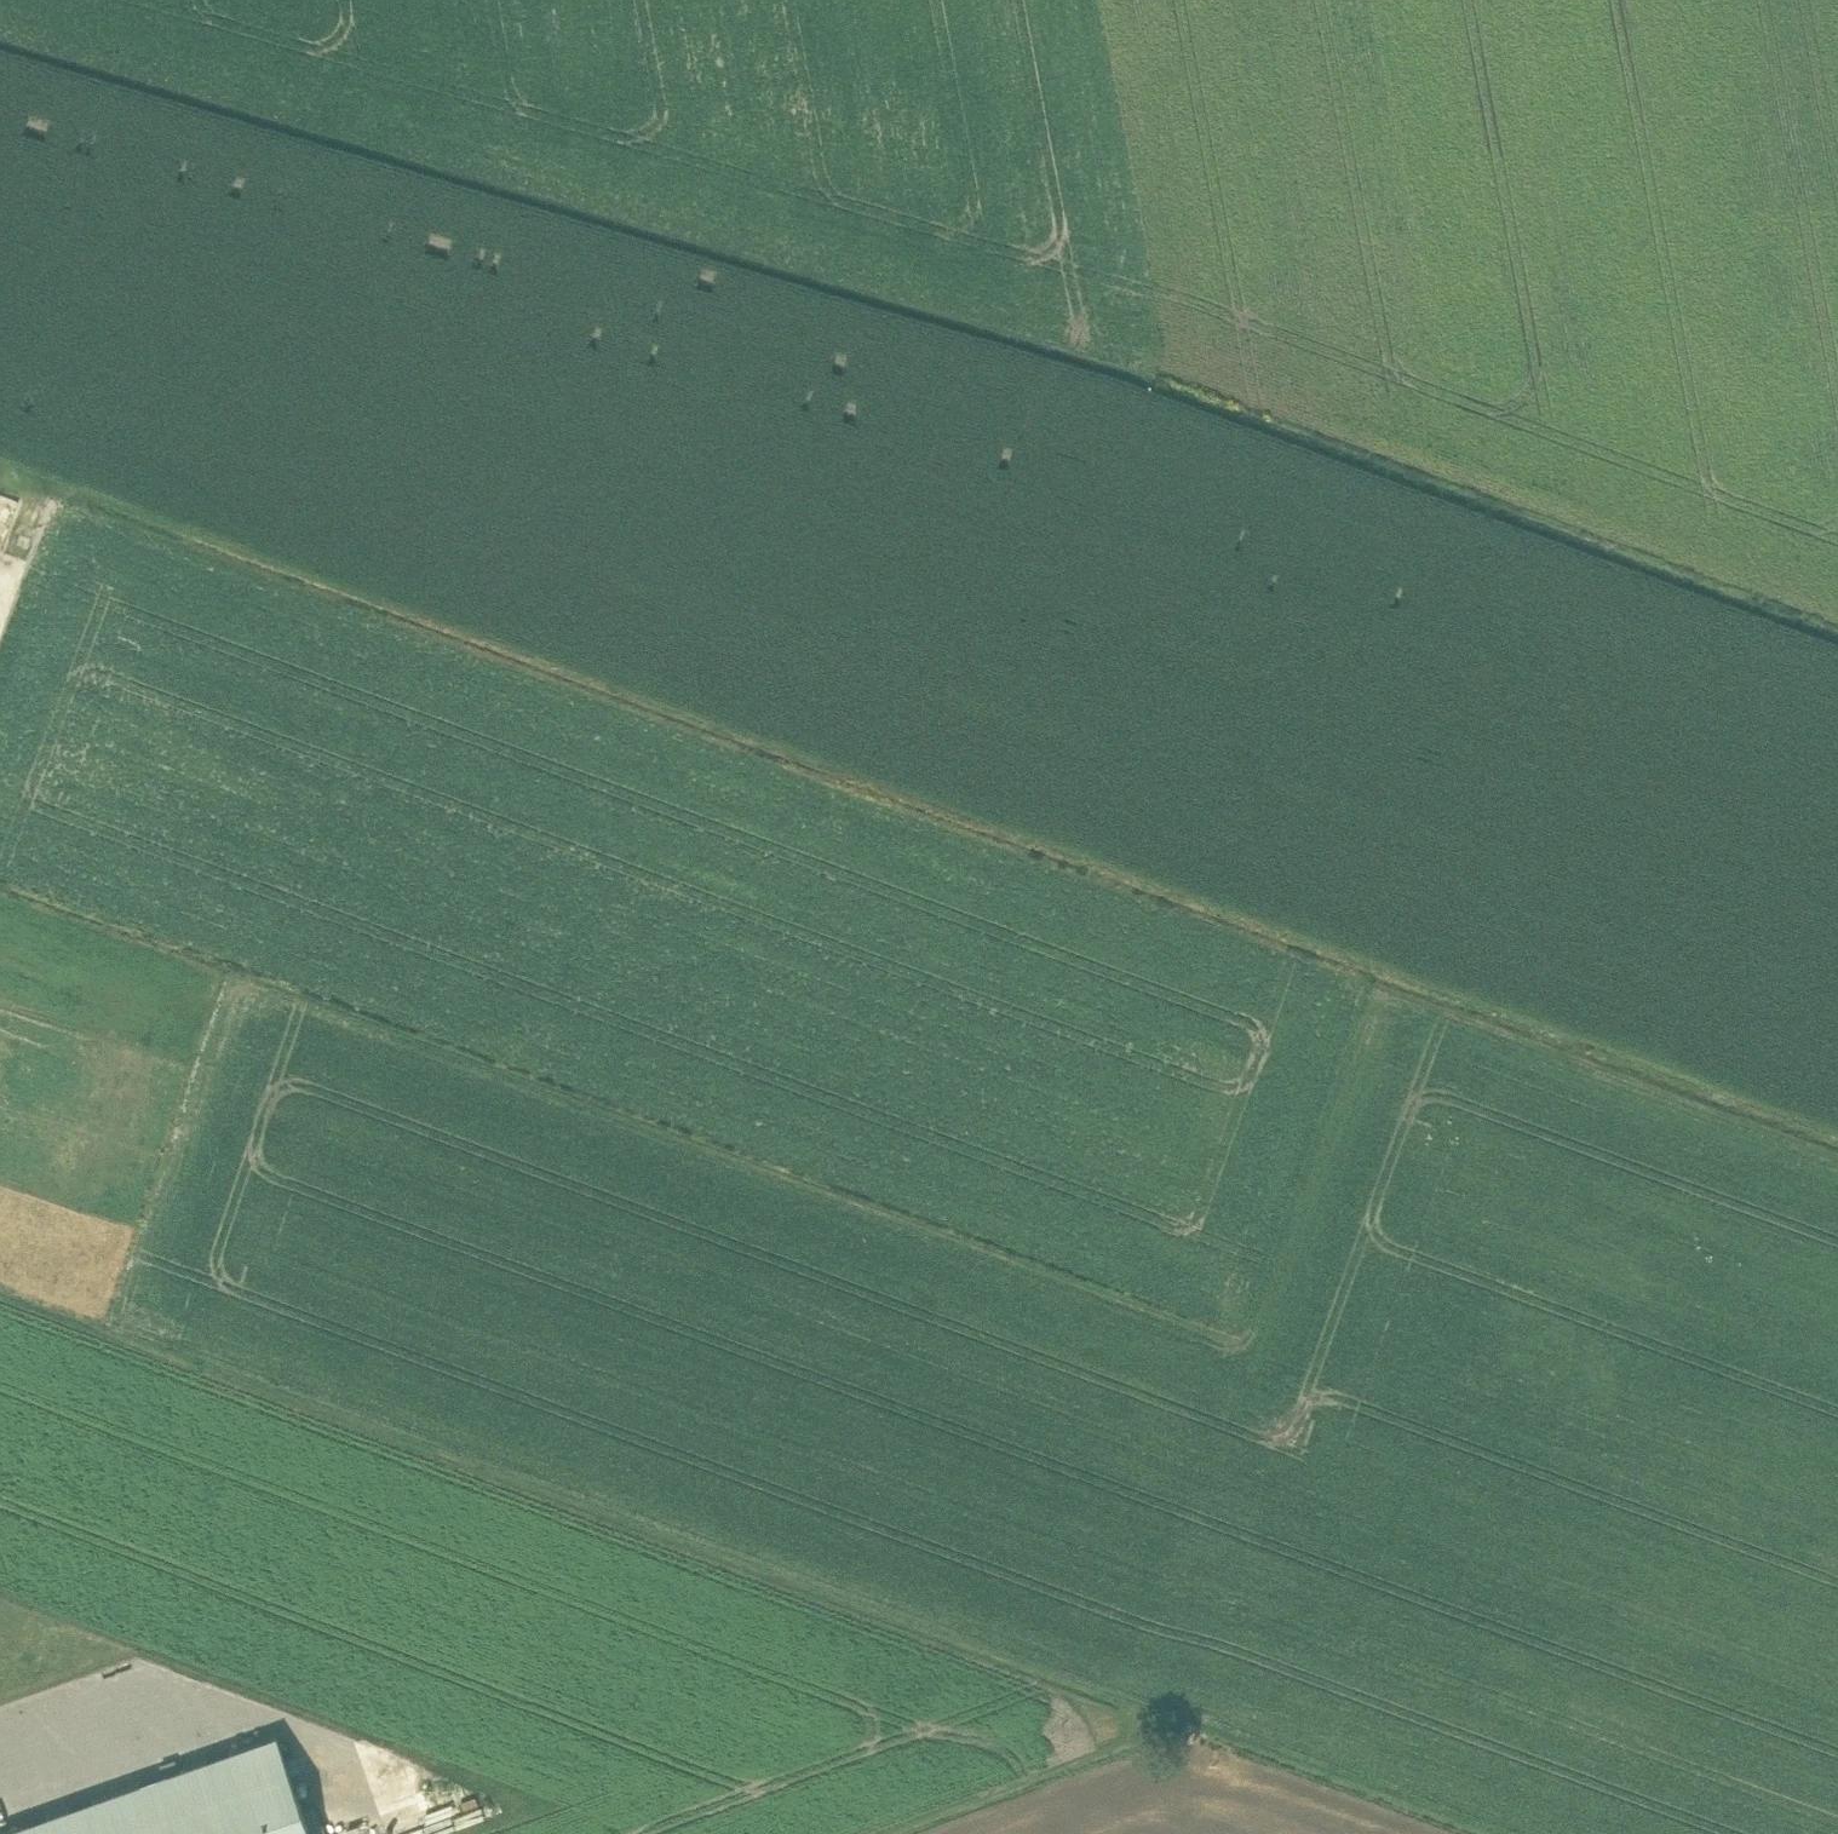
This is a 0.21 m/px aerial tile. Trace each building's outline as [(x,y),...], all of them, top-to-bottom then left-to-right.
[(276,1733),(0,1831),(0,1833),(312,1833),(276,1733)]
